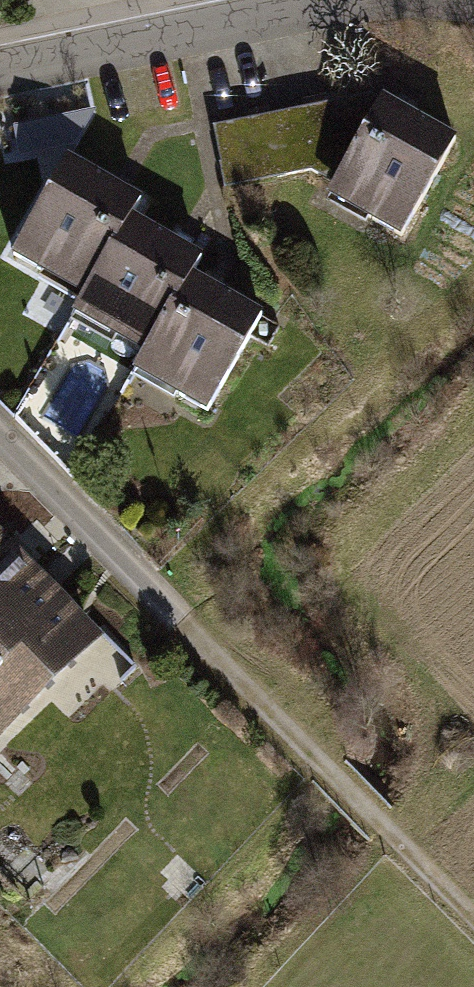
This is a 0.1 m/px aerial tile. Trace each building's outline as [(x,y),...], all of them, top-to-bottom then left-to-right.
[(395,101),(214,124),(222,192),(317,180),(321,211),(405,248),(458,176),(384,134),(395,101)] [(141,205),(61,159),(1,261),(81,307),(130,223),(141,205)] [(200,264),(130,223),(71,323),(141,364),(190,281),(200,264)] [(190,281),(141,364),(129,384),(199,425),(260,322),(190,281)] [(0,539),(0,750),(2,752),(108,646),(0,539)]
